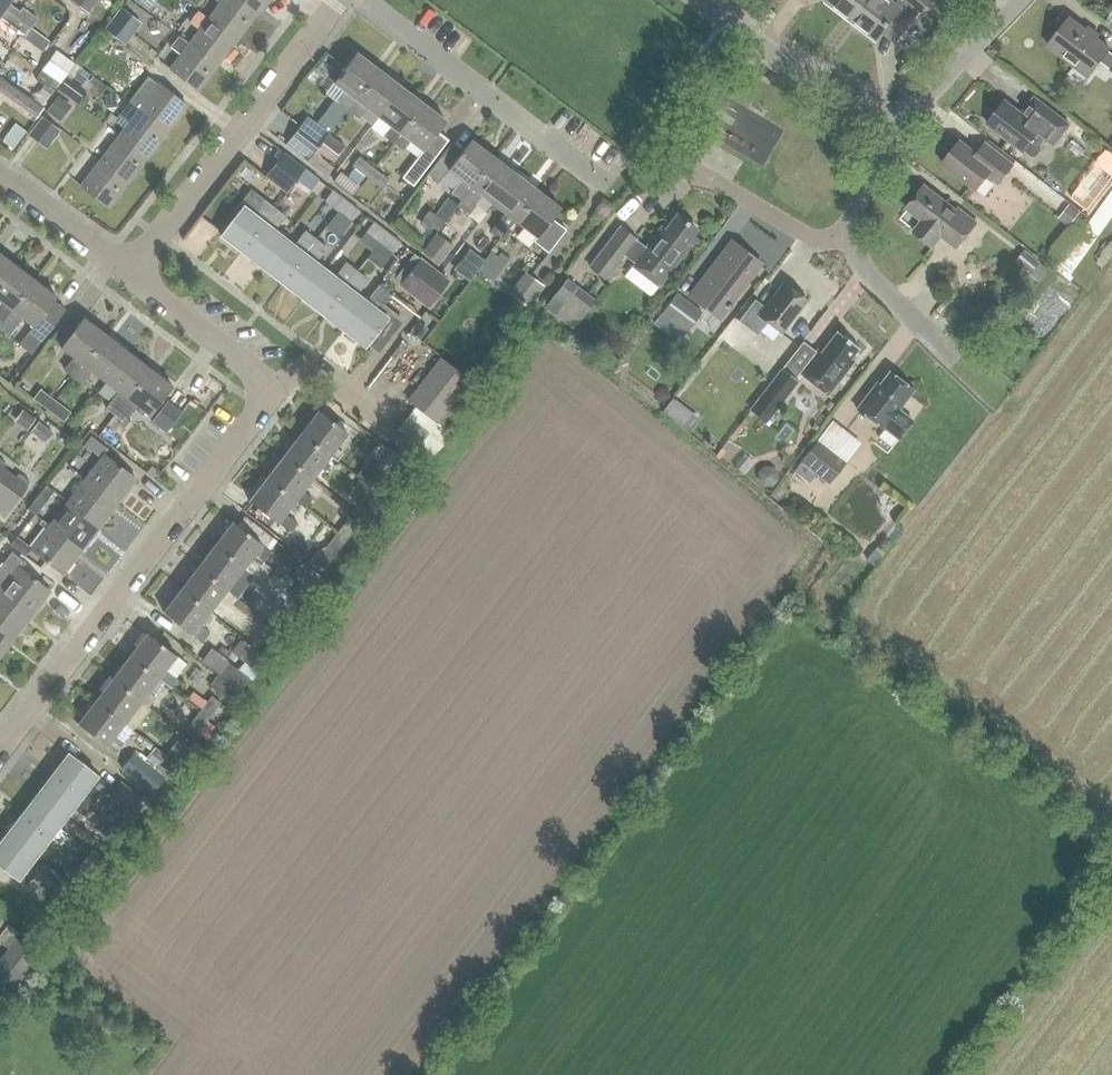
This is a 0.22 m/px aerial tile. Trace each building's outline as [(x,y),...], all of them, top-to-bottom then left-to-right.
[(13,0),(0,0),(0,7),(15,18),(22,8),(22,7),(13,0)] [(71,1),(86,12),(94,0),(72,0),(71,1)] [(257,14),(238,0),(215,0),(220,4),(209,18),(238,39),(257,14)] [(257,14),(268,0),(238,0),(257,14)] [(827,2),(848,19),(864,0),(828,0),(827,2)] [(892,0),(864,0),(848,19),(875,40),(884,30),(897,40),(920,11),(921,12),(931,0),(897,0),(895,2),(892,0)] [(15,18),(0,7),(0,17),(10,24),(14,18),(15,18)] [(137,20),(121,7),(104,29),(121,42),(137,20)] [(38,19),(22,8),(15,18),(30,29),(38,19)] [(1104,19),(1111,25),(1111,8),(1104,19)] [(218,65),(238,39),(209,18),(208,19),(198,11),(190,23),(200,30),(190,43),(218,65)] [(30,29),(15,18),(14,18),(10,24),(7,28),(42,53),(49,42),(30,29)] [(1109,51),(1110,48),(1069,18),(1048,47),(1089,77),(1101,61),(1111,69),(1110,70),(1111,72),(1111,53),(1109,51)] [(170,69),(199,90),(218,65),(190,43),(189,44),(179,36),(170,48),(180,56),(170,69)] [(60,86),(74,65),(55,52),(40,72),(60,86)] [(346,111),(376,70),(355,54),(333,84),(344,92),(336,103),(346,111)] [(399,88),(376,70),(346,111),(357,119),(365,109),(377,117),(399,88)] [(0,77),(0,92),(8,98),(0,109),(0,111),(12,119),(26,100),(14,91),(16,90),(14,89),(15,87),(0,77)] [(142,89),(150,95),(139,110),(167,131),(185,107),(149,79),(142,89)] [(43,88),(33,102),(42,109),(53,94),(43,88)] [(421,104),(399,88),(377,117),(389,127),(382,137),(391,144),(399,134),(421,104)] [(1070,124),(1033,95),(1019,113),(1006,102),(1007,102),(1006,101),(988,123),(989,124),(990,123),(1023,150),(1031,157),(1036,157),(1042,149),(1041,145),(1045,139),(1053,146),(1070,124)] [(46,111),(57,120),(69,105),(58,96),(46,111)] [(421,104),(399,134),(391,144),(401,151),(408,142),(421,151),(401,178),(412,187),(444,144),(433,136),(444,122),(421,104)] [(130,120),(119,135),(147,156),(167,131),(139,110),(137,112),(129,105),(122,114),(130,120)] [(27,136),(47,150),(61,131),(41,116),(27,136)] [(314,124),(308,132),(300,125),(284,146),(306,163),(320,144),(328,134),(314,124)] [(320,144),(337,157),(345,147),(328,134),(320,144)] [(147,156),(119,135),(100,160),(128,181),(147,156)] [(988,175),(999,183),(1014,165),(986,143),(977,154),(961,140),(943,163),(977,190),(988,175)] [(470,188),(469,187),(492,158),(470,141),(459,155),(448,147),(427,175),(438,184),(448,170),(460,180),(450,193),(460,201),(470,188)] [(1094,165),(1111,179),(1111,154),(1106,149),(1094,165)] [(302,169),(282,153),(268,171),(289,187),(302,169)] [(364,176),(365,178),(373,168),(358,157),(351,167),(353,169),(364,176)] [(515,175),(492,158),(469,187),(470,188),(460,201),(457,205),(468,214),(475,205),(474,204),(480,195),(492,204),(515,175)] [(112,202),(128,181),(100,160),(80,186),(101,202),(109,210),(112,202)] [(389,180),(373,168),(365,178),(381,189),(389,180)] [(317,180),(303,169),(295,180),(310,191),(317,180)] [(353,169),(348,176),(358,184),(364,176),(353,169)] [(514,221),(536,191),(515,175),(492,204),(504,213),(490,231),(500,239),(514,221)] [(295,180),(284,194),(299,205),(310,191),(295,180)] [(925,185),(907,208),(922,220),(914,231),(933,246),(943,235),(956,245),(955,246),(957,248),(977,223),(959,208),(957,210),(925,185)] [(345,201),(331,191),(324,201),(337,212),(345,201)] [(559,208),(536,191),(514,221),(535,237),(531,241),(547,253),(564,229),(550,219),(559,208)] [(241,207),(219,235),(240,252),(274,208),(263,200),(252,215),(241,207)] [(358,212),(345,201),(337,212),(351,222),(358,212)] [(1069,227),(1081,212),(1070,204),(1058,218),(1069,227)] [(284,215),(274,208),(240,252),(261,268),(283,239),(273,231),(284,215)] [(1096,212),(1058,264),(1069,272),(1107,221),(1096,212)] [(697,230),(677,215),(665,230),(662,227),(646,248),(635,240),(636,239),(621,227),(590,267),(605,279),(624,255),(634,263),(632,266),(659,286),(689,248),(685,245),(697,230)] [(364,233),(378,243),(386,233),(372,223),(364,233)] [(282,284),(304,255),(316,239),(304,230),(292,246),(283,239),(261,268),(282,284)] [(391,253),(399,243),(386,233),(378,243),(391,253)] [(453,246),(437,233),(422,252),(439,265),(453,246)] [(315,263),(327,248),(316,239),(304,255),(282,284),(302,299),(324,270),(315,263)] [(732,243),(691,296),(720,318),(727,307),(731,310),(733,307),(731,305),(739,294),(738,293),(760,264),(732,243)] [(462,257),(478,269),(484,260),(469,248),(462,257)] [(1041,263),(1024,249),(1014,260),(1031,274),(1041,263)] [(418,259),(413,254),(394,278),(400,282),(397,286),(427,309),(449,280),(419,257),(418,259)] [(11,263),(0,255),(0,278),(11,263)] [(493,280),(500,271),(484,260),(478,269),(493,280)] [(333,277),(324,270),(302,299),(323,315),(357,271),(345,262),(333,277)] [(11,263),(0,278),(0,302),(0,303),(0,322),(1,322),(10,310),(33,280),(11,263)] [(368,280),(357,271),(323,315),(343,331),(366,302),(357,295),(368,280)] [(543,285),(526,272),(509,293),(514,297),(496,320),(511,331),(529,308),(526,306),(543,285)] [(572,330),(595,301),(567,278),(544,307),(572,330)] [(10,310),(1,322),(1,323),(0,324),(0,330),(8,336),(22,319),(32,327),(28,332),(40,341),(64,310),(52,302),(55,298),(33,280),(10,310)] [(755,300),(739,321),(757,335),(767,322),(781,333),(806,300),(785,283),(766,308),(755,300)] [(701,312),(676,293),(660,314),(685,332),(701,312)] [(380,350),(402,321),(382,306),(378,312),(366,302),(343,331),(365,348),(367,344),(375,350),(380,350)] [(82,318),(59,347),(73,358),(63,370),(72,377),(82,365),(104,335),(82,318)] [(411,333),(419,340),(427,329),(420,322),(411,333)] [(859,348),(838,332),(821,353),(818,350),(800,374),(828,395),(854,361),(851,359),(859,348)] [(82,365),(72,377),(82,385),(91,372),(104,382),(126,352),(104,335),(82,365)] [(126,352),(104,382),(118,392),(106,408),(114,414),(126,399),(148,369),(126,352)] [(603,363),(612,370),(618,361),(609,354),(603,363)] [(443,361),(434,372),(462,394),(471,383),(443,361)] [(126,399),(114,414),(124,422),(136,407),(148,416),(161,399),(171,387),(148,369),(126,399)] [(750,411),(765,423),(798,381),(783,369),(750,411)] [(434,372),(426,383),(454,405),(462,394),(434,372)] [(913,421),(899,410),(914,390),(889,372),(880,384),(877,382),(857,409),(884,430),(884,429),(899,439),(913,421)] [(445,415),(454,405),(426,383),(417,393),(445,415)] [(32,398),(47,409),(54,400),(39,389),(32,398)] [(438,425),(445,415),(417,393),(410,403),(438,425)] [(673,398),(663,412),(676,422),(687,407),(673,398)] [(54,400),(47,409),(62,421),(69,412),(54,400)] [(168,401),(151,422),(165,433),(182,411),(168,401)] [(23,411),(16,419),(29,429),(35,420),(23,411)] [(301,434),(331,456),(330,457),(336,462),(344,452),(338,447),(347,435),(318,412),(301,434)] [(38,422),(30,433),(46,443),(53,433),(38,422)] [(417,442),(398,427),(389,439),(409,454),(417,442)] [(313,479),(330,457),(331,456),(301,434),(283,456),(313,479)] [(846,463),(817,441),(793,472),(807,483),(814,474),(829,485),(846,463)] [(394,451),(379,471),(383,474),(392,481),(407,461),(394,451)] [(103,455),(85,479),(115,503),(134,479),(103,455)] [(302,492),(313,479),(283,456),(265,479),(295,502),(295,501),(301,506),(309,497),(302,492)] [(0,467),(0,514),(1,515),(27,482),(16,473),(13,477),(0,467)] [(383,474),(371,489),(380,496),(392,481),(383,474)] [(76,489),(67,502),(98,526),(115,503),(85,479),(76,489)] [(265,479),(248,501),(277,525),(279,523),(292,533),(299,525),(285,514),(295,502),(265,479)] [(40,492),(47,498),(54,489),(46,483),(40,492)] [(368,510),(380,496),(371,489),(360,504),(368,510)] [(80,549),(98,526),(67,502),(49,524),(80,549)] [(349,518),(338,532),(347,539),(358,525),(349,518)] [(232,523),(214,545),(244,568),(262,582),(272,570),(262,562),(270,552),(232,523)] [(62,573),(80,549),(49,524),(30,549),(62,573)] [(338,532),(327,547),(336,554),(347,539),(338,532)] [(10,545),(25,556),(31,549),(15,537),(10,545)] [(234,582),(244,568),(214,545),(197,567),(227,590),(237,598),(244,589),(234,582)] [(294,572),(312,586),(320,575),(302,562),(294,572)] [(0,588),(0,592),(30,614),(47,591),(16,567),(0,588)] [(197,567),(179,591),(209,614),(210,612),(218,618),(225,608),(218,602),(227,590),(197,567)] [(307,592),(298,584),(286,599),(296,606),(307,592)] [(201,641),(207,632),(199,626),(209,614),(179,591),(163,612),(193,635),(193,634),(201,641)] [(30,614),(0,592),(0,628),(12,637),(30,614)] [(284,621),(296,606),(286,599),(275,613),(284,621)] [(12,637),(0,628),(0,653),(12,637)] [(263,629),(252,644),(261,651),(273,637),(263,629)] [(166,670),(177,656),(147,633),(129,656),(159,679),(171,688),(178,679),(166,670)] [(252,644),(241,658),(250,665),(261,651),(252,644)] [(212,649),(202,662),(219,675),(239,690),(248,679),(228,663),(227,661),(212,649)] [(112,679),(141,701),(148,706),(155,697),(148,692),(159,679),(129,656),(112,679)] [(219,675),(210,686),(231,702),(239,690),(219,675)] [(141,701),(112,679),(94,702),(124,724),(141,701)] [(210,718),(221,703),(212,696),(201,711),(210,718)] [(114,736),(124,724),(94,702),(77,724),(115,754),(123,743),(114,736)] [(198,733),(210,718),(201,711),(189,726),(198,733)] [(187,748),(177,741),(166,756),(176,763),(187,748)] [(132,753),(120,769),(152,793),(154,790),(162,780),(164,778),(155,771),(132,753)] [(97,777),(68,755),(52,776),(81,798),(92,806),(101,794),(90,786),(97,777)] [(164,778),(176,763),(166,756),(155,771),(164,778)] [(52,776),(36,796),(65,818),(73,808),(84,816),(92,806),(81,798),(52,776)] [(124,830),(135,816),(134,816),(146,801),(120,781),(108,798),(124,810),(114,823),(124,830)] [(65,818),(36,796),(21,817),(50,839),(50,838),(61,846),(69,835),(58,827),(65,818)] [(5,837),(34,859),(50,839),(21,817),(5,837)] [(115,843),(124,830),(114,823),(104,835),(115,843)] [(43,866),(34,859),(5,837),(0,844),(0,867),(18,880),(25,886),(33,875),(35,875),(43,866)] [(93,850),(83,864),(93,872),(104,857),(93,850)] [(83,864),(73,876),(84,884),(93,872),(83,864)] [(62,913),(72,899),(62,891),(52,905),(62,913)] [(0,958),(0,982),(13,992),(39,955),(15,938),(0,958)]
